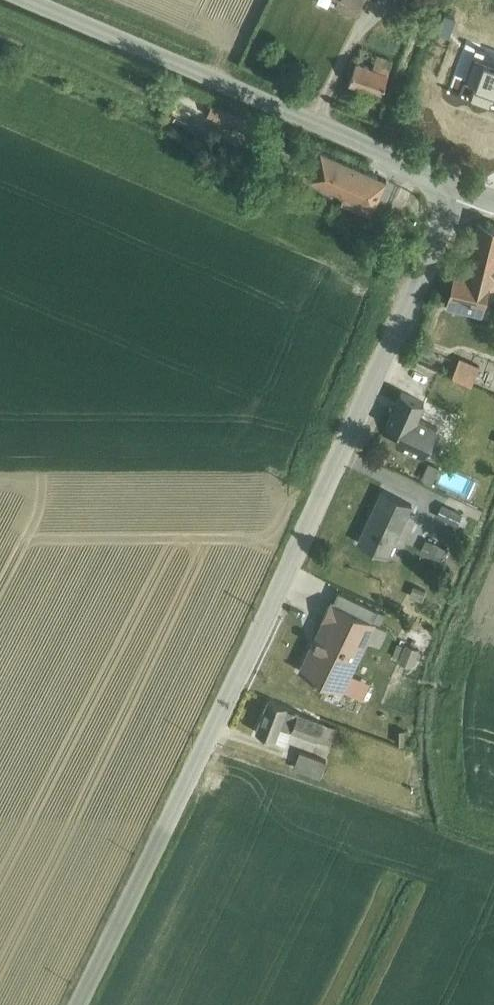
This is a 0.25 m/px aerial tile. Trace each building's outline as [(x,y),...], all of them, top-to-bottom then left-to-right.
[(336,5),(355,14),(362,0),(338,0),(336,5)] [(356,62),(349,82),(382,93),(393,60),(378,55),(374,67),(356,62)] [(212,102),(208,113),(214,116),(212,119),(232,127),(234,124),(243,128),(248,117),(212,102)] [(344,193),(373,205),(375,206),(387,178),(321,149),(309,177),(344,193)] [(373,205),(344,193),(341,201),(369,214),(373,205)] [(394,212),(389,225),(398,229),(404,216),(394,212)] [(448,305),(483,313),(490,284),(493,285),(493,225),(479,221),(466,275),(455,273),(448,305)] [(453,375),(473,384),(480,365),(460,357),(453,375)] [(473,384),(453,375),(445,372),(440,382),(430,377),(420,400),(402,392),(397,403),(392,400),(389,407),(394,409),(387,424),(399,430),(396,443),(423,455),(433,442),(436,425),(420,417),(426,403),(450,413),(451,409),(460,413),(465,402),(480,408),(487,391),(472,385),(473,384)] [(428,462),(420,477),(432,483),(439,467),(428,462)] [(383,490),(358,543),(389,557),(391,553),(393,554),(397,546),(395,545),(414,504),(383,490)] [(442,504),(436,516),(457,527),(464,514),(442,504)] [(426,539),(420,551),(444,562),(448,555),(444,553),(446,549),(426,539)] [(310,648),(300,670),(344,691),(345,689),(363,698),(371,682),(353,673),(378,621),(379,622),(385,611),(339,590),(334,601),(331,599),(322,617),(326,619),(312,648),(310,648)] [(408,626),(402,638),(424,648),(429,637),(408,626)] [(397,642),(391,658),(413,667),(420,649),(405,643),(404,645),(397,642)] [(268,699),(256,732),(288,744),(292,731),(318,741),(318,740),(332,745),(338,729),(268,699)] [(300,751),(294,769),(321,779),(327,761),(300,751)]
